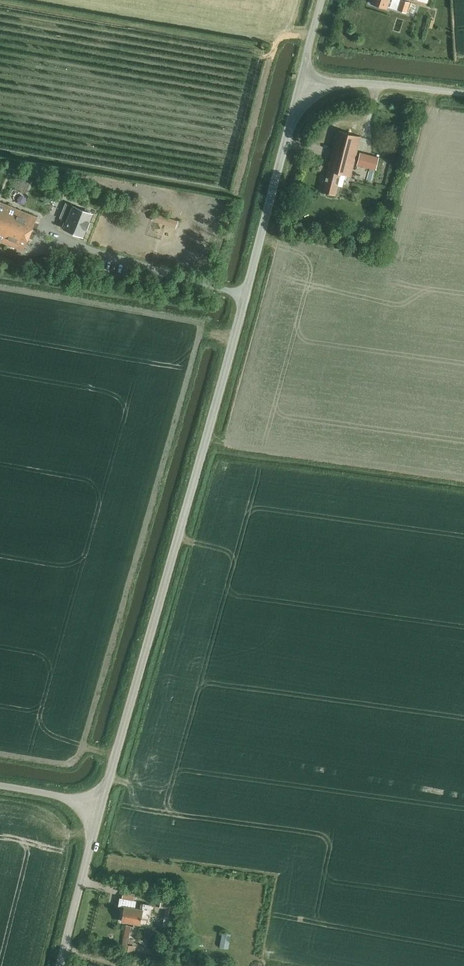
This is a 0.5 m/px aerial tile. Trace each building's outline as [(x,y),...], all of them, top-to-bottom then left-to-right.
[(370,3),(387,8),(389,0),(371,0),(370,3)] [(341,173),(350,175),(361,137),(339,130),(322,190),(335,194),(340,174),(341,173)] [(359,152),(357,164),(375,169),(378,157),(359,152)] [(64,229),(81,237),(91,214),(74,206),(64,202),(61,207),(71,212),(64,229)] [(22,251),(36,218),(0,203),(0,242),(22,251)] [(177,221),(154,214),(152,220),(175,227),(177,221)] [(164,917),(170,918),(175,898),(162,895),(159,907),(165,908),(164,917)] [(143,903),(142,909),(134,907),(136,900),(120,897),(118,905),(123,906),(121,920),(140,924),(141,916),(149,917),(151,905),(143,903)]
